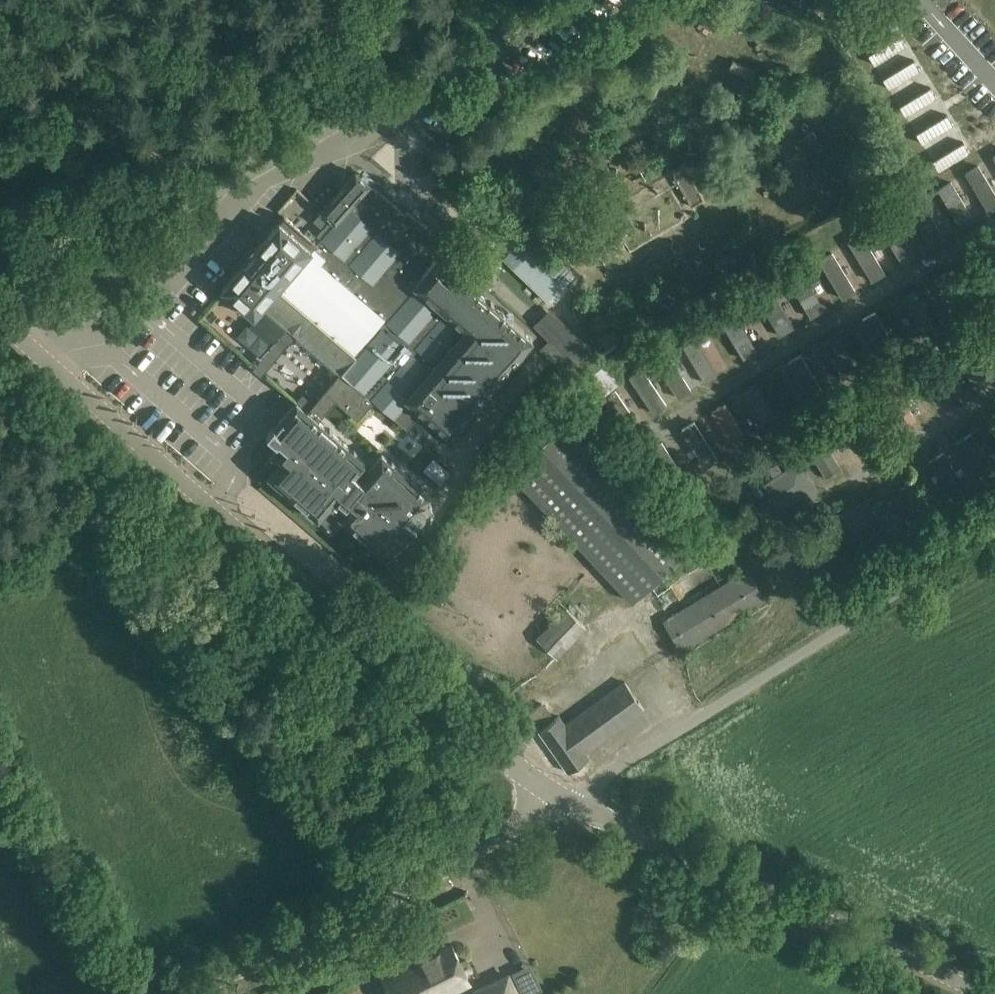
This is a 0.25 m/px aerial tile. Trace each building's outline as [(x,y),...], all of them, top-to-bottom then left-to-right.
[(994,211),(994,190),(984,164),(939,182),(957,227),(994,211)] [(703,199),(684,166),(671,173),(673,176),(682,191),(691,206),(703,199)] [(470,412),(519,355),(534,338),(439,255),(416,281),(410,276),(442,239),(409,210),(406,213),(356,169),(320,210),(328,217),(310,237),(301,230),(283,214),(220,287),(253,315),(264,303),(288,324),(279,334),(284,338),(289,342),(297,333),(343,372),(310,410),(306,410),(296,402),(274,428),(287,438),(264,464),(273,472),(269,476),(331,529),(341,518),(389,559),(418,526),(412,520),(433,496),(381,451),(359,477),(356,475),(368,461),(322,421),(339,402),(360,420),(377,402),(394,417),(407,428),(422,410),(457,441),(477,418),(470,412)] [(915,218),(935,240),(949,227),(929,205),(915,218)] [(864,232),(851,240),(873,279),(916,255),(898,222),(883,231),(895,252),(880,261),(864,232)] [(574,274),(539,240),(518,242),(502,259),(548,302),(574,274)] [(804,273),(780,288),(789,303),(771,315),(781,330),(795,322),(800,330),(829,312),(804,273)] [(882,350),(901,341),(884,307),(865,316),(882,350)] [(745,357),(759,349),(739,315),(725,324),(745,357)] [(697,337),(685,345),(708,381),(720,373),(697,337)] [(619,382),(597,354),(570,376),(592,404),(619,382)] [(644,365),(628,375),(653,412),(690,388),(684,379),(672,387),(666,378),(674,373),(669,365),(651,377),(644,365)] [(760,381),(745,387),(758,418),(773,412),(760,381)] [(713,408),(731,443),(747,435),(729,399),(713,408)] [(702,460),(718,452),(699,417),(683,426),(702,460)] [(674,525),(565,419),(509,472),(632,602),(693,545),(674,525)] [(489,437),(471,463),(482,470),(499,444),(489,437)] [(771,493),(757,502),(767,517),(813,485),(797,461),(783,471),(776,461),(767,467),(774,477),(765,483),(771,493)] [(765,599),(747,570),(663,620),(681,650),(765,599)] [(586,627),(567,609),(538,639),(557,657),(586,627)] [(527,714),(568,772),(588,758),(585,752),(598,744),(645,712),(642,707),(624,680),(564,725),(558,716),(553,719),(543,703),(527,714)] [(690,912),(685,920),(697,926),(701,918),(690,912)] [(452,945),(407,967),(409,971),(385,983),(390,993),(440,993),(439,992),(468,977),(452,945)] [(509,972),(469,991),(471,993),(520,993),(509,972)]
